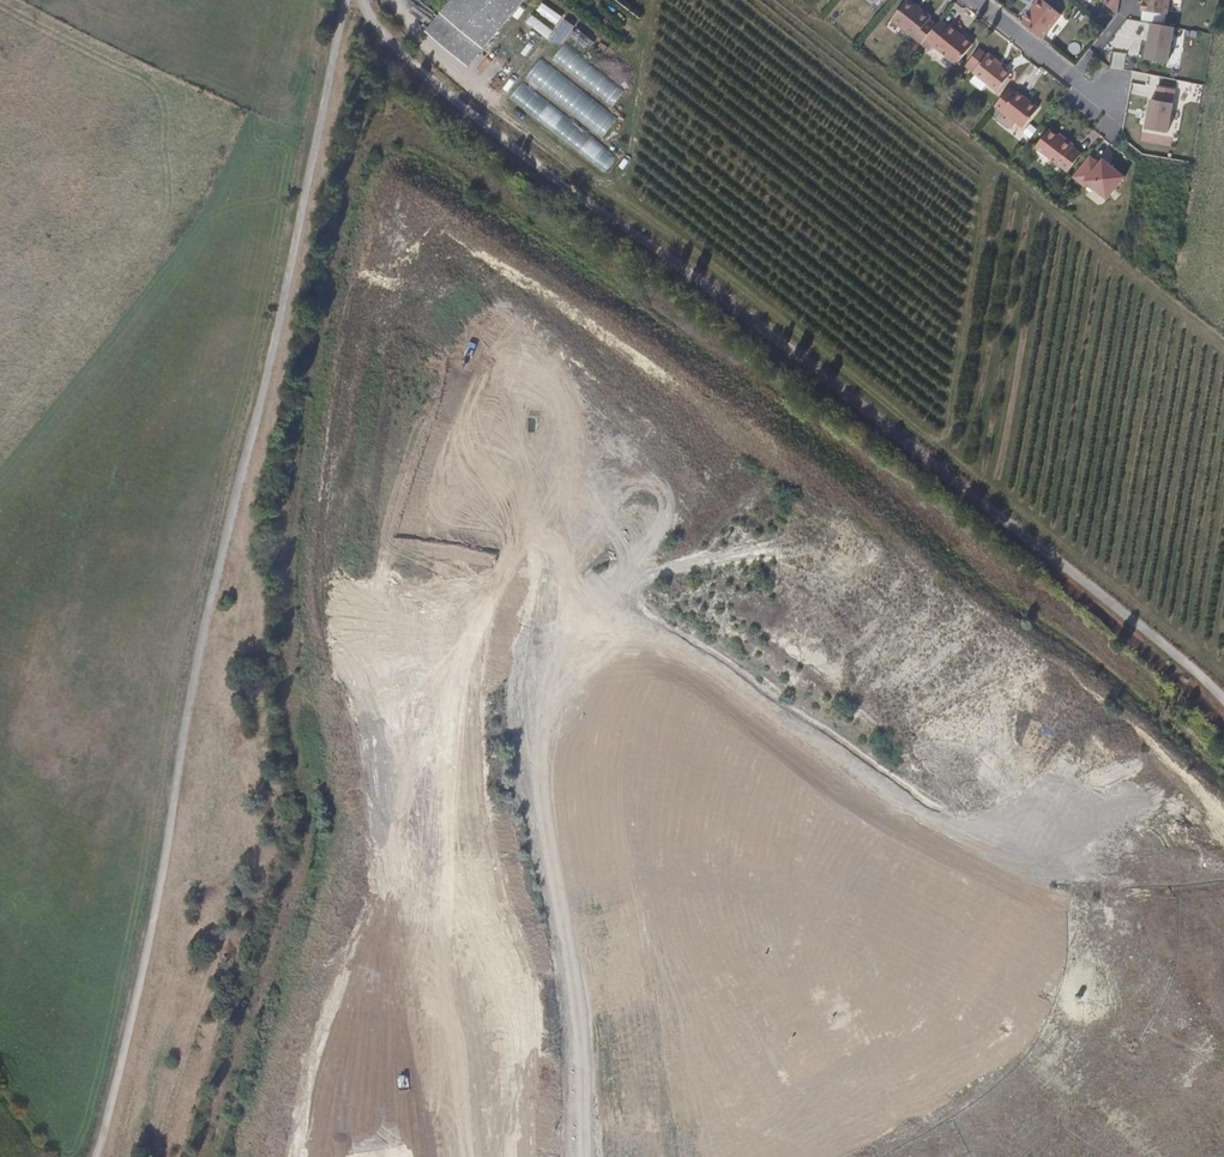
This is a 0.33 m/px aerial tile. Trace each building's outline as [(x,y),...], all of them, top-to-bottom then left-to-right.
[(468,64),(524,0),(448,0),(424,28),(468,64)] [(1060,15),(1040,0),(1038,0),(1019,23),(1040,40),(1060,15)] [(1119,0),(1107,0),(1102,6),(1116,17),(1119,0)] [(1166,0),(1140,0),(1137,15),(1162,19),(1166,0)] [(926,36),(934,26),(930,22),(928,20),(930,18),(921,11),(918,13),(910,8),(911,7),(904,2),(889,21),(920,45),(923,40),(926,36)] [(543,3),(539,9),(551,19),(556,14),(543,3)] [(921,11),(913,4),(912,5),(912,6),(911,7),(910,8),(918,13),(921,11)] [(547,37),(552,30),(532,15),(527,21),(547,37)] [(954,65),(970,45),(939,20),(934,26),(926,36),(934,44),(931,47),(954,65)] [(1173,32),(1151,28),(1144,63),(1166,67),(1173,32)] [(931,47),(934,44),(926,36),(923,40),(931,47)] [(997,93),(1011,75),(999,66),(1001,64),(989,54),(972,74),(997,93)] [(619,116),(539,60),(528,76),(607,132),(619,116)] [(618,156),(521,84),(512,96),(609,168),(618,156)] [(1039,111),(1019,94),(1017,95),(1011,90),(996,108),(1004,115),(1017,125),(1024,130),(1039,112),(1039,111)] [(1172,106),(1150,102),(1144,132),(1167,136),(1172,106)] [(1017,125),(1004,115),(999,121),(1000,125),(1009,132),(1012,131),(1017,125)] [(1080,158),(1071,151),(1074,147),(1067,143),(1063,144),(1057,139),(1049,134),(1036,151),(1067,175),(1080,158)] [(1107,201),(1124,178),(1109,167),(1106,170),(1098,165),(1089,158),(1072,181),(1082,189),(1086,184),(1107,201)] [(1106,170),(1109,167),(1102,161),(1098,165),(1106,170)]
